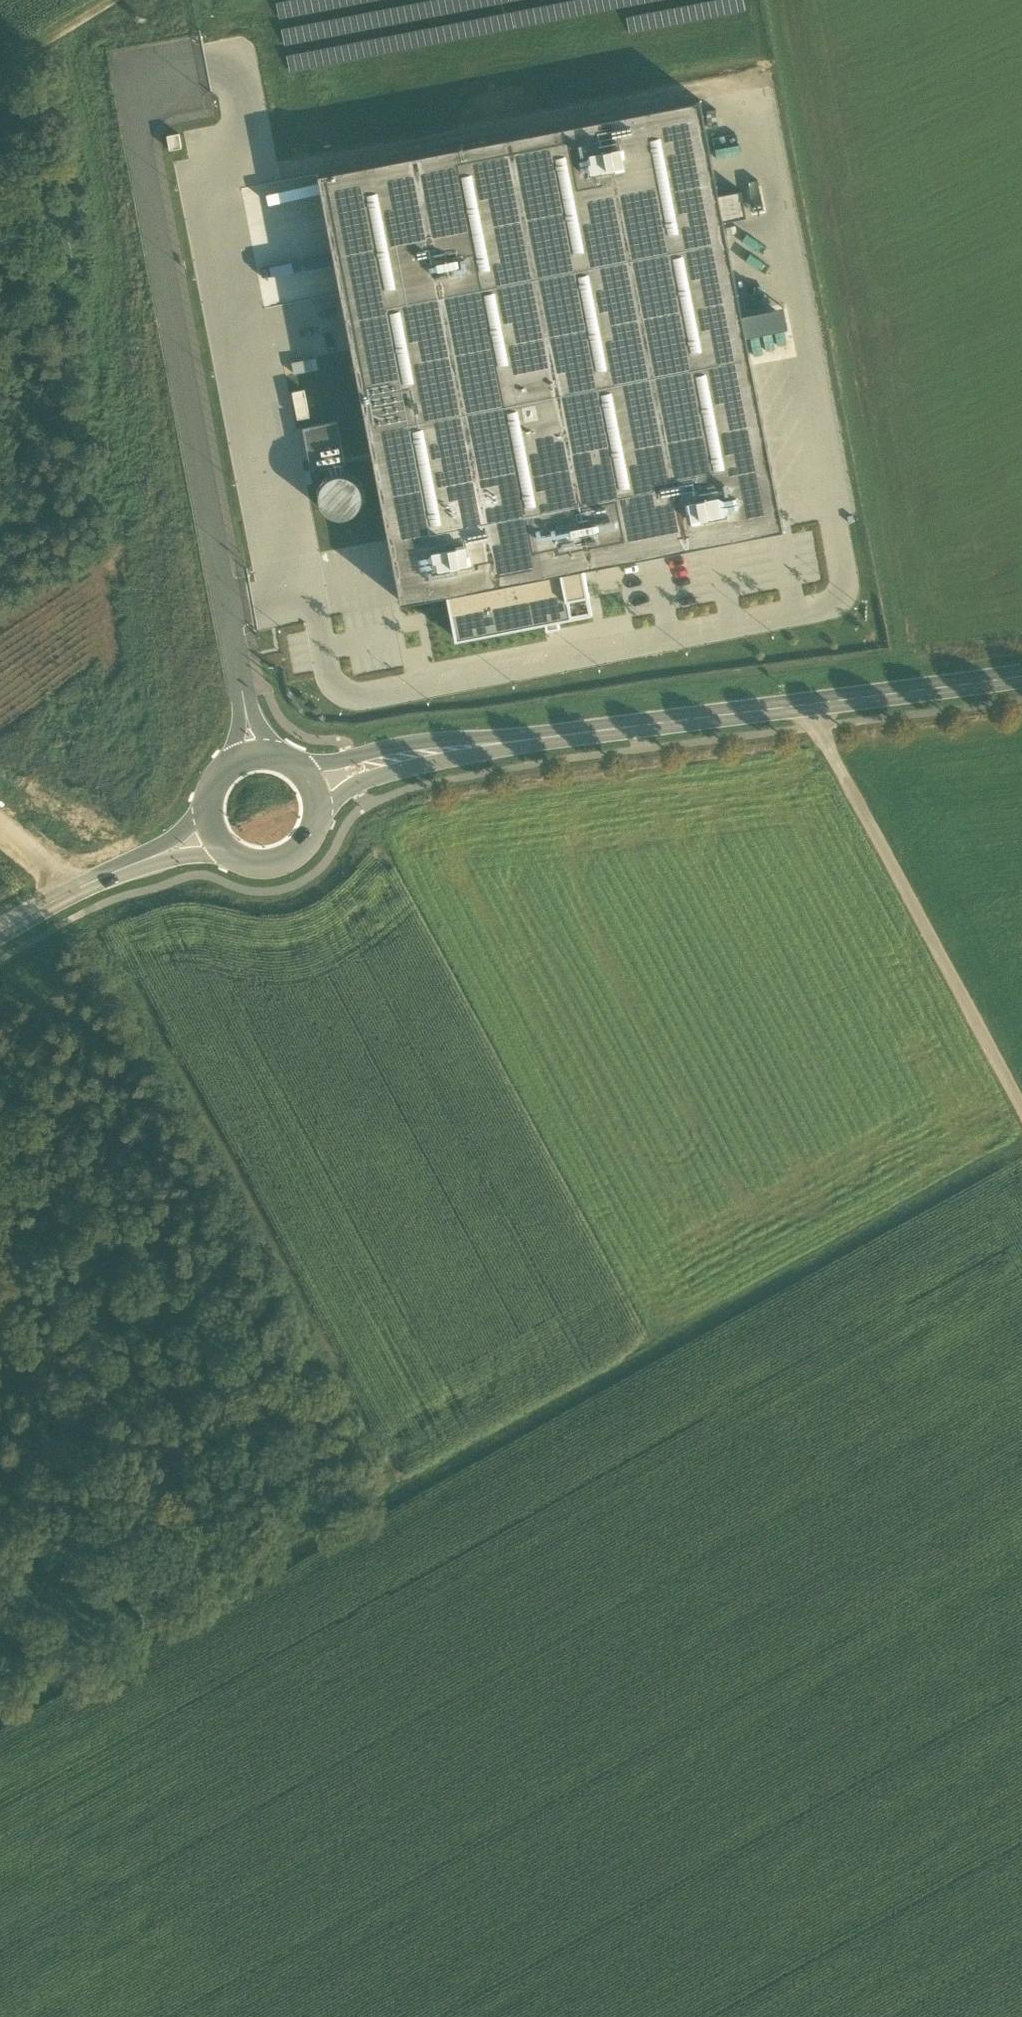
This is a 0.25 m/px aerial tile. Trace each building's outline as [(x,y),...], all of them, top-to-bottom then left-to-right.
[(700,99),(319,172),(401,601),(447,593),(583,566),(783,527),(746,335),(742,315),(723,220),(718,194),(700,99)] [(179,132),(167,135),(170,149),(181,147),(179,132)] [(741,190),(718,194),(723,220),(746,216),(741,190)] [(783,306),(742,315),(746,335),(787,327),(783,306)] [(292,361),(294,373),(317,368),(315,357),(292,361)] [(304,389),(292,391),(298,418),(309,416),(304,389)] [(337,420),(303,427),(311,468),(345,462),(337,420)] [(356,480),(341,474),(326,480),(319,495),(325,510),(340,517),(356,511),(362,496),(356,480)] [(447,593),(456,639),(545,621),(546,630),(559,628),(557,618),(592,612),(583,566),(447,593)]
